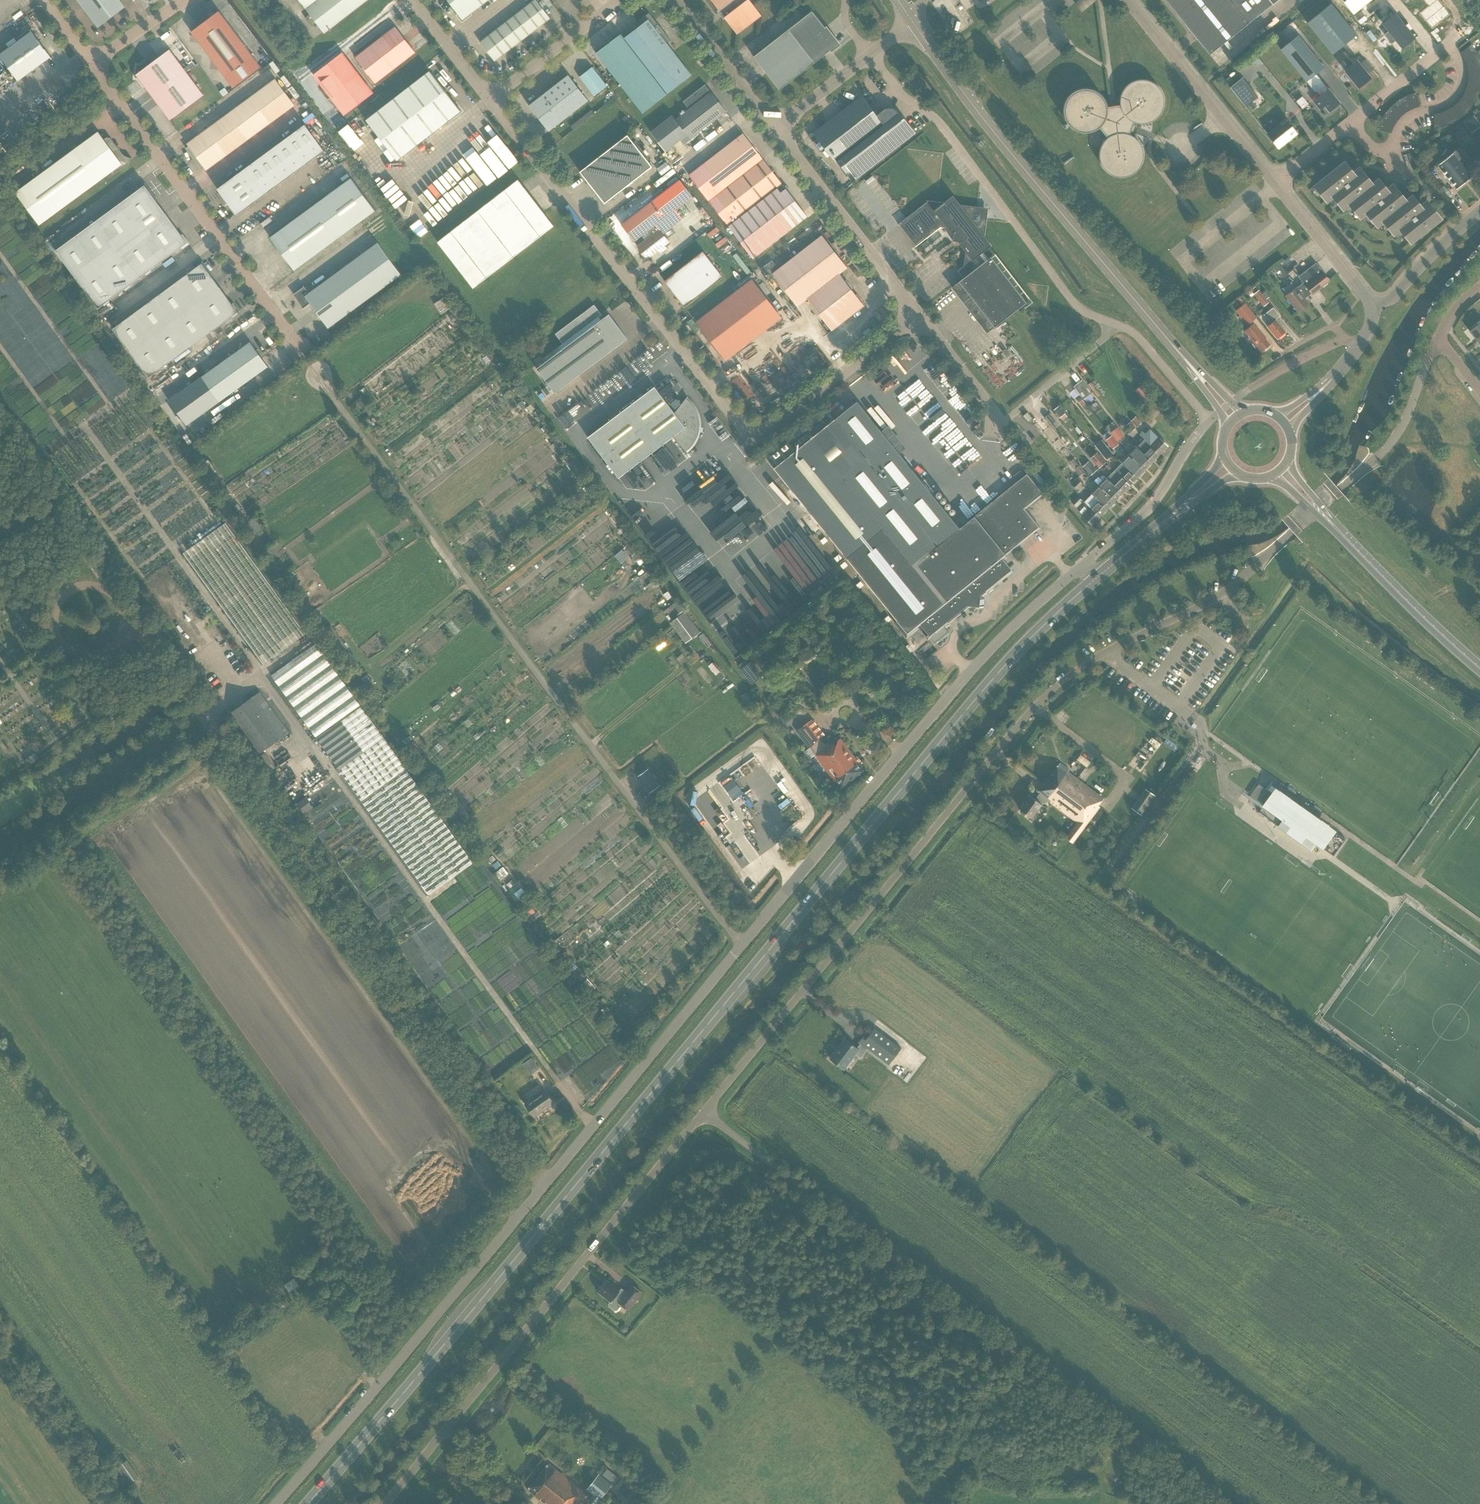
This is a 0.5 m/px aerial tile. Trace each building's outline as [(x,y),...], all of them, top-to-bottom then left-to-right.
[(99,27),(126,7),(120,0),(78,0),(99,27)] [(368,0),(299,0),(324,33),(368,0)] [(485,3),(489,0),(448,0),(463,20),(485,3)] [(551,18),(537,0),(535,0),(481,42),(495,61),(551,18)] [(737,34),(761,16),(750,0),(711,0),(737,34)] [(1082,11),(1096,0),(1078,0),(1075,3),(1082,11)] [(1169,3),(1210,55),(1249,23),(1278,0),(1166,0),(1169,3)] [(1354,14),(1372,0),(1342,0),(1354,14)] [(1439,0),(1425,0),(1427,2),(1417,10),(1430,25),(1448,11),(1439,0)] [(1331,4),(1307,23),(1333,55),(1357,35),(1331,4)] [(754,57),(780,90),(838,44),(812,11),(754,57)] [(261,67),(219,12),(192,32),(234,88),(261,67)] [(1395,14),(1384,23),(1390,31),(1385,35),(1392,43),(1397,40),(1403,47),(1414,38),(1408,31),(1411,28),(1404,20),(1401,22),(1395,14)] [(637,22),(640,26),(624,38),(621,34),(597,52),(644,112),(692,75),(667,43),(671,40),(659,24),(655,27),(645,15),(637,22)] [(395,27),(355,57),(375,83),(415,52),(395,27)] [(51,57),(33,31),(0,55),(19,81),(51,57)] [(1299,35),(1281,50),(1307,81),(1324,67),(1299,35)] [(1465,58),(1478,53),(1473,45),(1462,52),(1465,58)] [(204,95),(170,50),(149,65),(146,61),(140,66),(137,66),(136,78),(138,78),(145,87),(145,86),(170,120),(204,95)] [(313,74),(344,115),(373,92),(342,52),(313,74)] [(1478,53),(1465,58),(1468,65),(1479,62),(1479,59),(1478,53)] [(1357,61),(1345,71),(1359,88),(1371,78),(1368,74),(1373,70),(1365,60),(1360,64),(1357,61)] [(1468,65),(1469,71),(1479,71),(1479,62),(1468,65)] [(580,78),(594,96),(607,86),(593,68),(580,78)] [(366,120),(397,161),(461,111),(430,71),(366,120)] [(1469,71),(1470,78),(1479,80),(1479,71),(1469,71)] [(529,106),(549,131),(588,101),(569,75),(529,106)] [(1258,97),(1243,78),(1231,88),(1246,107),(1258,97)] [(1470,78),(1469,85),(1479,89),(1479,80),(1470,78)] [(188,149),(202,168),(204,167),(207,170),(295,105),(276,79),(187,144),(190,147),(188,149)] [(917,90),(921,87),(915,79),(911,83),(917,90)] [(1064,107),(1064,111),(1064,114),(1065,117),(1066,120),(1068,123),(1070,126),(1072,128),(1075,129),(1077,131),(1080,132),(1083,132),(1089,133),(1092,132),(1095,131),(1097,130),(1100,128),(1108,138),(1105,141),(1104,143),(1102,146),(1101,150),(1100,154),(1100,158),(1101,162),(1102,165),(1104,168),(1106,171),(1109,173),(1112,175),(1115,176),(1118,177),(1121,177),(1125,177),(1128,176),(1131,175),(1134,174),(1137,171),(1139,169),(1141,166),(1143,163),(1144,159),(1144,156),(1144,152),(1143,148),(1141,145),(1139,141),(1137,139),(1134,136),(1130,135),(1131,131),(1133,132),(1134,129),(1135,126),(1134,126),(1135,122),(1138,123),(1141,124),(1146,124),(1151,122),(1154,121),(1157,119),(1159,117),(1161,114),(1163,110),(1165,104),(1165,99),(1164,95),(1162,91),(1160,87),(1156,84),(1153,82),(1149,81),(1145,80),(1140,80),(1136,81),(1131,83),(1128,85),(1125,88),(1123,92),(1121,97),(1121,100),(1121,105),(1117,106),(1116,104),(1113,104),(1113,106),(1108,107),(1107,103),(1105,99),(1103,96),(1099,93),(1096,91),(1092,89),(1087,89),(1083,89),(1080,89),(1075,91),(1072,93),(1069,96),(1067,99),(1065,103),(1064,107)] [(293,81),(290,83),(296,94),(299,91),(293,81)] [(683,102),(684,102),(690,109),(676,120),(672,116),(651,132),(666,152),(688,135),(691,139),(726,111),(711,92),(711,93),(705,85),(706,85),(705,84),(683,102)] [(1320,96),(1313,101),(1320,110),(1325,106),(1329,112),(1340,103),(1329,89),(1328,89),(1324,84),(1316,91),(1320,96)] [(1479,95),(1479,89),(1469,85),(1466,92),(1479,98),(1479,95)] [(225,88),(220,91),(223,96),(228,93),(225,88)] [(1474,106),(1479,98),(1466,92),(1463,98),(1474,106)] [(1417,93),(1408,95),(1413,107),(1420,105),(1417,93)] [(1399,100),(1407,111),(1413,107),(1408,95),(1399,100)] [(814,134),(837,162),(838,161),(853,181),(916,133),(901,113),(899,114),(898,112),(896,111),(894,110),(892,109),(890,109),(888,109),(886,110),(884,111),(877,116),(862,97),(814,134)] [(1469,114),(1474,106),(1463,98),(1459,103),(1469,114)] [(1401,115),(1407,111),(1399,100),(1392,106),(1401,115)] [(1461,120),(1469,114),(1459,103),(1453,108),(1461,120)] [(1396,120),(1401,115),(1392,106),(1386,112),(1396,120)] [(1453,124),(1461,120),(1453,108),(1447,112),(1453,124)] [(1393,126),(1396,120),(1386,112),(1381,120),(1393,126)] [(1445,127),(1453,124),(1447,112),(1441,114),(1445,127)] [(1436,128),(1445,127),(1441,114),(1434,115),(1436,128)] [(1390,133),(1393,126),(1381,120),(1378,129),(1390,133)] [(1292,128),(1286,121),(1269,135),(1279,147),(1294,135),(1290,130),(1292,128)] [(325,151),(305,125),(218,189),(237,216),(325,151)] [(104,140),(99,132),(17,194),(41,226),(108,175),(110,178),(130,163),(130,158),(132,159),(132,158),(126,156),(120,150),(111,138),(107,137),(104,140)] [(704,164),(689,175),(728,226),(753,259),(808,217),(788,191),(784,190),(781,193),(777,188),(782,184),(763,159),(743,133),(704,164)] [(652,166),(628,135),(580,172),(605,204),(652,166)] [(1438,166),(1457,189),(1475,175),(1456,151),(1438,166)] [(1334,195),(1344,208),(1350,203),(1372,186),(1372,185),(1361,172),(1355,177),(1344,163),(1316,186),(1327,200),(1334,195)] [(577,176),(567,183),(570,188),(581,181),(577,176)] [(375,211),(351,178),(271,238),(294,270),(375,211)] [(438,242),(473,288),(554,226),(518,180),(438,242)] [(693,196),(680,180),(622,225),(634,241),(642,235),(645,240),(638,246),(648,259),(660,250),(662,252),(666,249),(664,246),(669,242),(663,234),(683,219),(675,209),(693,196)] [(1406,202),(1405,202),(1395,188),(1388,193),(1378,180),(1372,185),(1372,186),(1350,203),(1361,217),(1367,212),(1378,225),(1384,220),(1384,219),(1406,202)] [(189,244),(146,186),(57,252),(100,310),(189,244)] [(835,197),(851,224),(857,220),(841,194),(835,197)] [(1405,202),(1406,202),(1384,219),(1384,220),(1395,233),(1401,228),(1412,241),(1440,219),(1428,205),(1422,210),(1411,197),(1405,202)] [(927,201),(928,202),(925,204),(907,218),(898,224),(899,225),(900,225),(916,245),(915,246),(916,247),(941,227),(947,228),(952,234),(954,232),(953,241),(962,242),(960,243),(966,252),(964,266),(958,271),(964,278),(959,282),(995,327),(1029,301),(1008,274),(994,255),(988,259),(983,252),(988,212),(986,225),(974,223),(971,219),(972,207),(985,208),(927,200),(927,201)] [(847,268),(822,235),(773,274),(798,306),(807,299),(840,274),(847,268)] [(402,274),(378,242),(310,294),(305,287),(304,287),(306,289),(296,296),(306,308),(304,309),(305,310),(312,304),(330,329),(402,274)] [(723,277),(703,251),(665,281),(685,307),(723,277)] [(1293,257),(1273,273),(1280,282),(1300,266),(1293,257)] [(238,312),(221,289),(202,263),(113,329),(149,378),(238,312)] [(1323,272),(1316,264),(1299,277),(1304,283),(1297,288),(1297,287),(1286,296),(1298,312),(1309,303),(1305,298),(1311,293),(1313,295),(1330,281),(1323,272)] [(864,306),(840,274),(807,299),(832,330),(864,306)] [(696,321),(726,360),(782,317),(752,278),(696,321)] [(441,310),(449,306),(437,285),(429,290),(441,310)] [(1259,300),(1264,306),(1269,302),(1267,299),(1269,297),(1265,291),(1262,294),(1256,286),(1251,290),(1259,300)] [(601,320),(599,317),(602,315),(595,305),(556,334),(563,344),(566,342),(568,345),(537,369),(555,393),(579,375),(628,339),(609,314),(601,320)] [(1244,313),(1241,316),(1249,325),(1256,318),(1246,306),(1242,310),(1244,313)] [(1276,320),(1280,316),(1273,308),(1264,315),(1271,323),(1268,326),(1278,339),(1286,332),(1276,320)] [(1478,341),(1479,339),(1479,323),(1470,331),(1478,341)] [(1256,336),(1252,339),(1262,352),(1270,345),(1253,324),(1249,327),(1256,336)] [(251,342),(169,400),(187,425),(268,367),(251,342)] [(1023,368),(1028,364),(1019,354),(1014,359),(1023,368)] [(490,364),(495,359),(489,355),(485,360),(490,364)] [(573,420),(586,417),(609,399),(612,399),(619,393),(618,388),(630,385),(629,380),(639,378),(637,369),(623,372),(624,377),(614,379),(615,384),(606,386),(607,391),(602,392),(594,398),(589,399),(590,404),(582,405),(583,410),(572,412),(573,420)] [(1082,379),(1074,386),(1084,398),(1092,392),(1082,379)] [(931,394),(963,433),(980,419),(948,380),(931,394)] [(1156,395),(1146,383),(1138,390),(1149,402),(1156,395)] [(689,400),(687,399),(687,398),(675,413),(655,387),(588,437),(619,478),(674,436),(686,452),(687,452),(686,451),(688,450),(690,448),(691,447),(693,445),(694,443),(695,442),(695,441),(696,439),(697,437),(698,435),(699,433),(699,432),(699,431),(699,428),(700,427),(700,425),(700,424),(699,422),(699,420),(699,417),(698,415),(697,413),(697,411),(696,410),(695,408),(694,407),(693,405),(692,403),(690,402),(689,401),(689,400)] [(855,402),(774,468),(908,633),(920,623),(923,627),(920,629),(926,636),(928,634),(930,636),(942,626),(945,629),(950,625),(948,621),(967,606),(984,607),(985,599),(981,594),(986,590),(989,594),(994,590),(991,586),(1012,570),(1002,557),(1039,527),(1024,508),(1043,493),(1027,474),(958,530),(855,402)] [(1067,416),(1065,413),(1059,405),(1054,409),(1063,420),(1067,416)] [(1052,410),(1045,412),(1049,423),(1056,421),(1052,410)] [(1028,412),(1023,416),(1028,422),(1033,418),(1028,412)] [(560,420),(566,429),(575,423),(569,414),(560,420)] [(1136,417),(1131,421),(1136,426),(1141,423),(1136,417)] [(1125,426),(1130,432),(1136,428),(1130,421),(1125,426)] [(1059,439),(1049,426),(1042,432),(1052,445),(1059,439)] [(1125,437),(1117,427),(1111,432),(1118,442),(1125,437)] [(1143,432),(1140,435),(1144,440),(1160,454),(1163,452),(1164,450),(1168,446),(1160,439),(1158,437),(1157,436),(1150,429),(1146,434),(1143,432)] [(1113,436),(1107,440),(1114,448),(1119,444),(1113,436)] [(1144,440),(1137,448),(1153,462),(1160,454),(1144,440)] [(795,450),(788,442),(770,456),(777,464),(795,450)] [(1098,449),(1106,459),(1113,454),(1105,444),(1098,449)] [(1137,448),(1136,446),(1135,447),(1137,448),(1131,455),(1129,453),(1128,454),(1130,455),(1145,470),(1153,462),(1137,448)] [(571,468),(577,465),(570,453),(564,456),(571,468)] [(1097,453),(1091,458),(1099,468),(1105,462),(1097,453)] [(1130,455),(1122,463),(1124,464),(1138,478),(1145,470),(1130,455)] [(203,463),(211,475),(217,471),(208,459),(203,463)] [(1088,461),(1083,466),(1091,475),(1096,470),(1088,461)] [(1124,464),(1122,463),(1119,466),(1115,471),(1130,485),(1138,478),(1124,464)] [(1080,465),(1074,469),(1079,475),(1081,474),(1085,471),(1080,465)] [(1112,483),(1123,493),(1130,485),(1115,471),(1107,479),(1112,483)] [(1077,479),(1072,484),(1077,489),(1083,484),(1077,479)] [(1107,479),(1100,486),(1115,501),(1123,493),(1112,483),(1107,479)] [(1100,486),(1092,494),(1097,498),(1108,509),(1115,501),(1100,486)] [(632,497),(635,506),(647,502),(644,494),(632,497)] [(1097,498),(1092,494),(1085,502),(1089,506),(1100,517),(1108,509),(1097,498)] [(688,499),(695,510),(700,507),(693,496),(688,499)] [(1078,496),(1072,502),(1077,507),(1082,501),(1078,496)] [(663,532),(689,511),(682,502),(676,507),(681,513),(668,524),(666,521),(659,527),(663,532)] [(727,512),(730,527),(765,519),(763,512),(758,513),(756,505),(727,512)] [(1089,506),(1087,509),(1085,507),(1082,510),(1080,512),(1082,514),(1085,517),(1093,525),(1100,517),(1089,506)] [(248,522),(255,532),(261,527),(255,518),(248,522)] [(590,544),(613,529),(606,518),(589,529),(592,533),(589,535),(586,531),(581,534),(582,535),(576,539),(584,552),(592,547),(590,544)] [(689,539),(680,521),(662,530),(671,548),(689,539)] [(226,522),(183,553),(263,665),(306,634),(226,522)] [(286,576),(293,586),(297,583),(290,573),(286,576)] [(686,643),(700,632),(685,612),(670,623),(686,643)] [(341,720),(364,752),(340,769),(429,894),(473,863),(316,643),(271,675),(317,738),(341,720)] [(909,654),(913,650),(909,644),(904,648),(909,654)] [(740,669),(752,684),(763,675),(751,660),(740,669)] [(260,692),(232,713),(261,752),(289,732),(260,692)] [(317,738),(340,769),(364,752),(341,720),(317,738)] [(821,739),(822,738),(809,722),(797,731),(793,734),(798,740),(802,737),(809,748),(804,752),(810,759),(816,754),(817,755),(816,755),(841,788),(865,770),(859,762),(858,763),(855,759),(856,758),(841,738),(834,744),(833,742),(827,746),(821,739)] [(1073,843),(1100,807),(1098,806),(1104,799),(1068,772),(1069,770),(1060,763),(1038,793),(1040,794),(1036,800),(1031,796),(1020,809),(1032,818),(1042,804),(1046,799),(1078,823),(1066,838),(1073,843)] [(660,784),(648,768),(638,775),(650,791),(660,784)] [(781,782),(777,785),(784,795),(788,792),(781,782)] [(1259,784),(1250,797),(1271,811),(1266,818),(1301,842),(1306,836),(1324,849),(1336,833),(1327,826),(1324,830),(1317,826),(1321,820),(1270,783),(1266,789),(1259,784)] [(1156,796),(1146,789),(1132,808),(1143,815),(1156,796)] [(781,794),(777,804),(785,807),(789,797),(781,794)] [(297,803),(304,813),(312,807),(305,797),(297,803)] [(504,866),(500,871),(505,876),(509,871),(504,866)] [(512,878),(507,885),(512,888),(516,882),(512,878)] [(863,1045),(859,1050),(845,1039),(831,1059),(844,1069),(856,1054),(861,1057),(867,1049),(889,1065),(901,1048),(875,1028),(869,1036),(866,1034),(859,1042),(863,1045)] [(545,1090),(526,1104),(535,1117),(554,1103),(545,1090)] [(294,1277),(285,1284),(289,1291),(299,1284),(294,1277)] [(607,1281),(603,1286),(602,1285),(598,1289),(599,1290),(598,1291),(611,1302),(609,1303),(610,1306),(615,1310),(618,1310),(622,1305),(629,1310),(643,1293),(633,1285),(627,1292),(622,1288),(620,1291),(607,1281)] [(180,1447),(173,1452),(181,1464),(188,1459),(180,1447)] [(117,1467),(128,1484),(139,1477),(128,1460),(117,1467)] [(583,1495),(586,1498),(588,1495),(585,1492),(549,1464),(547,1466),(530,1487),(528,1490),(546,1503),(576,1503),(583,1495)] [(587,1490),(593,1494),(589,1499),(595,1503),(596,1503),(599,1499),(612,1485),(599,1474),(587,1490)]
